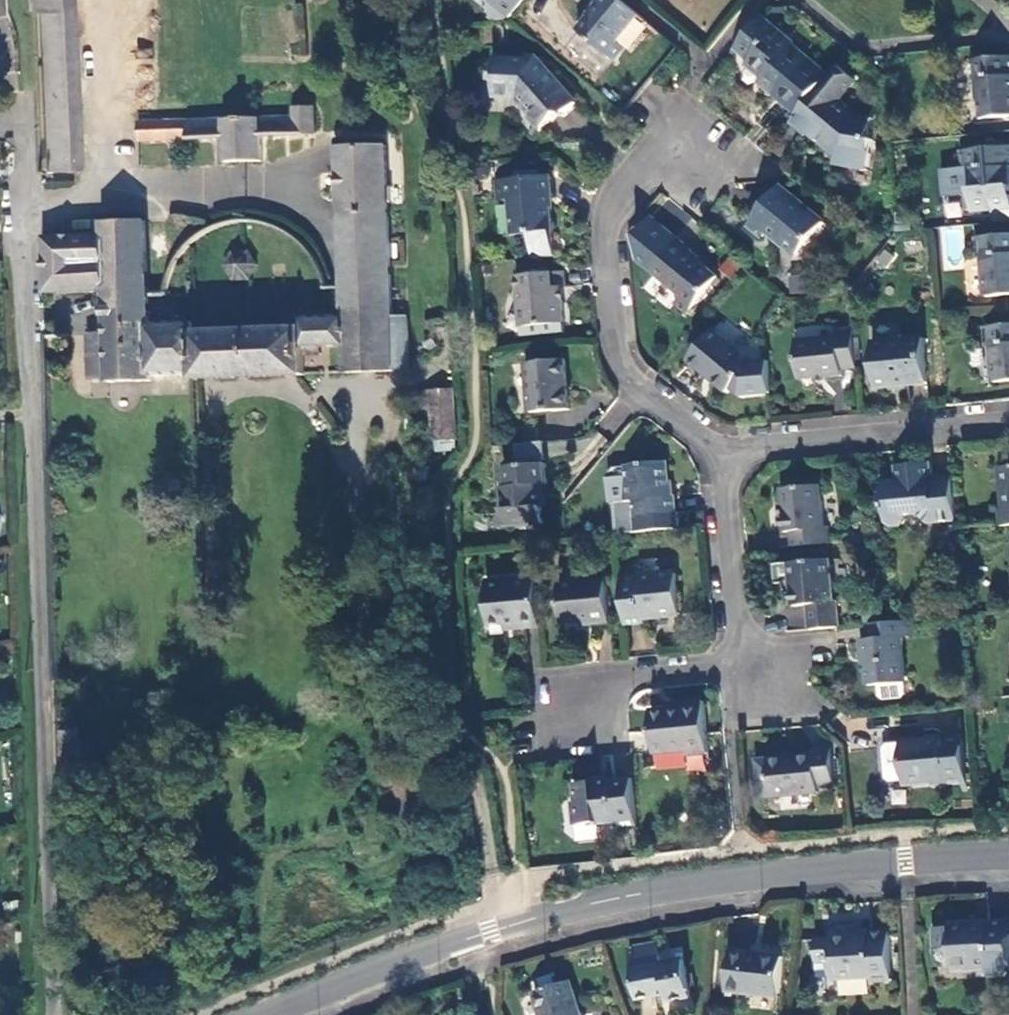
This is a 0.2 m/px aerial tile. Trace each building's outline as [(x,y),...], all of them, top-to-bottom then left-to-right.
[(28,10),(36,10),(37,8),(70,7),(70,0),(28,0),(28,10)] [(138,98),(152,98),(150,0),(135,0),(138,98)] [(640,16),(620,0),(599,0),(597,3),(600,6),(579,29),(618,61),(627,48),(619,42),(640,16)] [(36,10),(39,88),(73,87),(70,7),(37,8),(36,10)] [(738,47),(740,49),(753,60),(751,63),(766,76),(761,82),(799,114),(828,78),(791,48),(794,44),(762,18),(738,47)] [(740,49),(738,47),(729,58),(732,60),(740,49)] [(971,63),(973,82),(977,82),(981,121),(1008,119),(1008,59),(971,63)] [(546,70),(544,67),(529,67),(529,62),(516,62),(516,64),(496,64),(496,97),(519,99),(533,116),(531,117),(542,129),(558,114),(565,115),(577,104),(546,70)] [(838,66),(828,78),(799,114),(792,124),(807,137),(809,135),(828,151),(831,150),(840,157),(838,167),(868,172),(873,142),(869,140),(872,120),(859,119),(840,102),(857,82),(838,66)] [(39,88),(42,169),(75,168),(73,87),(39,88)] [(188,121),(139,124),(139,140),(226,137),(229,161),(262,161),(261,137),(316,133),(314,107),(292,108),(293,117),(200,121),(199,112),(187,112),(188,121)] [(338,148),(343,286),(345,310),(392,308),(385,146),(338,148)] [(962,153),(963,169),(942,171),(945,199),(966,197),(968,212),(994,209),(1008,208),(1008,148),(962,153)] [(552,178),(497,184),(499,202),(511,201),(514,237),(554,233),(551,197),(554,197),(552,178)] [(824,223),(780,187),(750,223),(765,236),(768,232),(798,255),(824,223)] [(660,195),(648,215),(685,238),(697,218),(660,195)] [(994,209),(995,224),(1008,223),(1008,208),(994,209)] [(149,291),(146,221),(103,222),(104,234),(42,236),(44,294),(103,291),(103,293),(106,292),(149,291)] [(987,297),(1008,295),(1008,236),(976,239),(978,260),(983,259),(987,297)] [(690,316),(720,279),(690,255),(693,252),(680,241),(653,273),(681,297),(677,306),(690,316)] [(249,251),(233,251),(225,268),(234,281),(249,281),(257,265),(249,251)] [(565,325),(562,290),(566,290),(564,273),(518,279),(523,329),(565,325)] [(152,375),(195,373),(194,332),(194,323),(151,324),(149,291),(106,292),(108,333),(88,335),(91,379),(109,379),(110,382),(152,381),(152,375)] [(395,369),(393,317),(392,308),(345,310),(345,317),(304,320),(303,328),(194,332),(195,373),(195,379),(304,375),(304,356),(321,354),(321,347),(347,346),(348,373),(395,371),(395,369)] [(395,369),(411,369),(408,317),(393,317),(395,369)] [(985,328),(988,349),(993,348),(997,383),(1008,381),(1008,326),(985,328)] [(754,363),(716,331),(689,361),(729,394),(733,389),(754,363)] [(843,370),(857,369),(854,332),(838,334),(839,337),(797,341),(801,381),(843,377),(843,370)] [(928,384),(923,339),(903,342),(904,344),(897,345),(894,342),(873,345),(874,357),(877,361),(878,366),(874,367),(876,389),(891,388),(894,387),(894,382),(898,382),(899,384),(905,383),(906,386),(908,386),(928,384)] [(564,360),(527,364),(532,413),(568,409),(564,360)] [(754,363),(733,389),(742,396),(772,394),(769,362),(754,363)] [(908,390),(908,386),(906,386),(905,383),(899,384),(898,382),(894,382),(894,387),(891,388),(892,391),(908,390)] [(454,390),(441,391),(445,440),(458,439),(454,390)] [(433,408),(435,441),(445,440),(441,391),(422,393),(423,409),(433,408)] [(546,463),(507,467),(510,487),(505,488),(507,527),(544,523),(542,507),(545,507),(544,484),(548,484),(546,463)] [(637,518),(676,514),(675,497),(670,498),(667,463),(629,466),(630,490),(631,502),(635,502),(637,518)] [(931,524),(958,522),(953,476),(935,479),(932,465),(898,467),(900,482),(885,484),(888,521),(893,527),(900,527),(904,522),(904,516),(919,514),(931,524)] [(1001,468),(1004,510),(999,511),(1001,528),(1008,527),(1008,468),(1001,468)] [(792,531),(794,548),(832,544),(831,528),(826,528),(821,486),(783,489),(785,532),(792,531)] [(808,604),(811,631),(835,629),(841,629),(838,602),(835,602),(830,561),(792,564),(796,605),(808,604)] [(678,574),(623,579),(627,626),(646,624),(646,617),(682,613),(678,574)] [(525,628),(541,626),(536,575),(510,579),(511,583),(489,585),(493,624),(507,624),(507,627),(524,625),(525,628)] [(612,622),(608,581),(561,585),(565,623),(594,621),(594,625),(612,622)] [(914,635),(912,621),(882,624),(872,625),(873,639),(863,641),(865,661),(867,661),(870,686),(907,682),(903,637),(914,635)] [(710,753),(705,702),(683,704),(684,708),(654,712),(657,754),(689,751),(690,755),(710,753)] [(968,784),(964,739),(928,743),(928,740),(901,743),(901,744),(888,745),(885,750),(888,780),(892,784),(906,782),(906,785),(933,782),(936,785),(947,784),(947,786),(968,784)] [(835,786),(832,750),(816,751),(816,753),(800,755),(800,757),(770,760),(773,798),(820,793),(819,787),(835,786)] [(618,827),(638,825),(634,779),(579,785),(580,802),(575,802),(578,825),(617,821),(618,827)] [(988,922),(988,924),(977,925),(976,922),(951,924),(952,926),(935,927),(936,947),(931,948),(932,959),(935,965),(941,968),(952,967),(953,970),(972,969),(972,964),(990,963),(991,972),(995,975),(1007,975),(1008,973),(1008,921),(988,922)] [(890,981),(888,933),(868,933),(868,937),(831,938),(832,957),(833,978),(868,978),(869,982),(890,981)] [(815,957),(832,957),(831,938),(814,939),(815,957)] [(659,942),(629,948),(639,1001),(668,996),(670,1003),(693,998),(685,960),(663,964),(659,942)] [(783,958),(733,952),(729,993),(778,998),(783,958)] [(572,983),(534,995),(540,1014),(582,1014),(572,983)]
